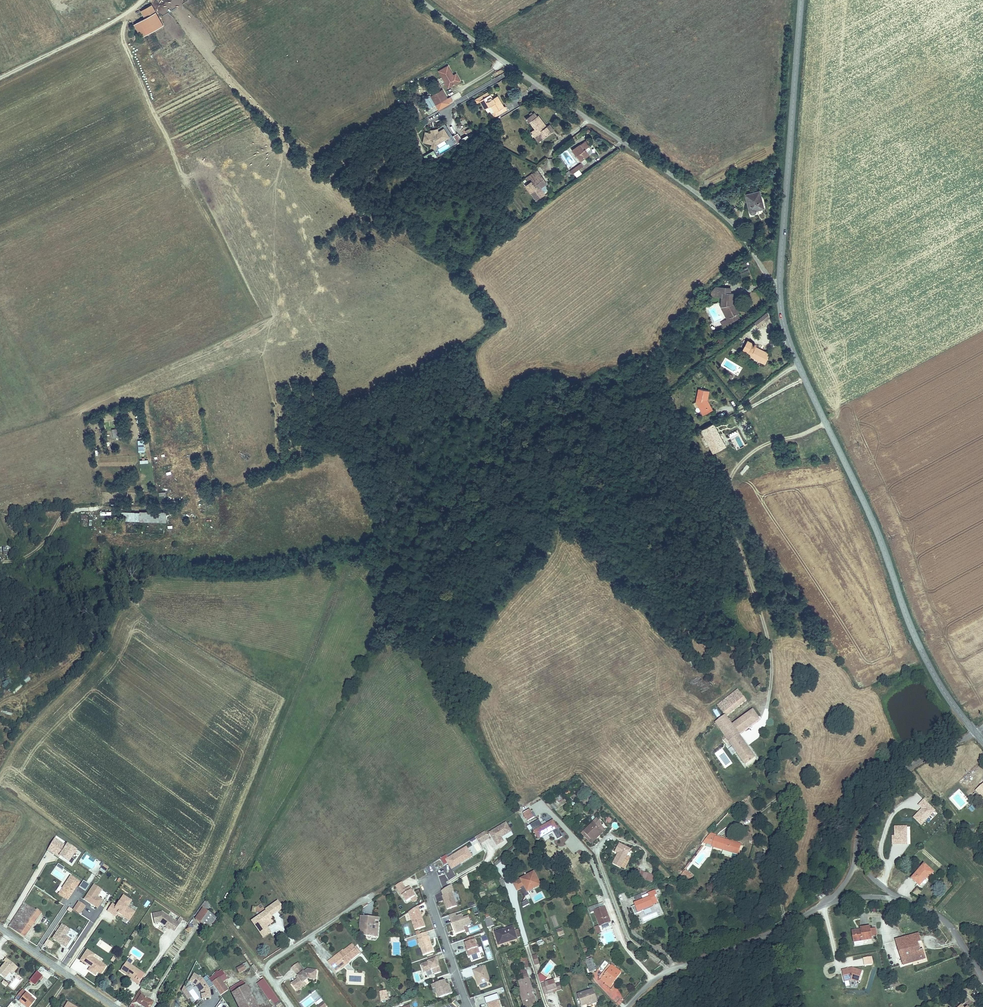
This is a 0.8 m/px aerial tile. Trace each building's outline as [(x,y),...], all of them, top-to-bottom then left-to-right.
[(141,38),(163,26),(152,5),(140,11),(144,19),(133,24),(141,38)] [(160,66),(187,52),(184,46),(157,60),(160,66)] [(448,65),(439,70),(449,88),(460,80),(456,73),(453,74),(448,65)] [(442,89),(431,95),(437,104),(448,97),(442,89)] [(452,96),(455,100),(461,97),(459,92),(452,96)] [(494,110),(503,104),(498,97),(493,99),(490,93),(479,99),(484,108),(490,104),(494,110)] [(494,110),(492,111),(494,114),(499,111),(498,109),(504,106),(503,104),(494,110)] [(529,121),(535,128),(538,132),(536,133),(540,139),(551,131),(538,114),(536,116),(533,112),(525,118),(528,122),(529,121)] [(433,142),(432,145),(436,146),(437,142),(448,135),(443,127),(435,132),(425,130),(423,139),(433,142)] [(457,143),(474,135),(470,128),(465,130),(467,136),(460,139),(458,134),(454,136),(457,143)] [(538,132),(535,128),(530,132),(537,141),(540,139),(536,133),(538,132)] [(440,153),(457,145),(455,140),(437,148),(440,153)] [(582,144),(573,150),(581,161),(591,154),(586,147),(584,148),(582,144)] [(544,192),(540,187),(539,184),(545,179),(540,173),(536,176),(532,172),(525,177),(529,182),(526,184),(537,198),(544,192)] [(760,190),(746,193),(750,209),(751,211),(752,212),(754,213),(756,212),(757,212),(758,211),(758,208),(764,206),(760,190)] [(720,306),(722,310),(726,309),(729,316),(737,312),(738,312),(735,305),(732,306),(730,302),(732,291),(723,290),(720,306)] [(729,316),(726,317),(728,322),(738,316),(737,312),(729,316)] [(766,312),(753,322),(758,328),(771,318),(766,312)] [(747,355),(751,356),(751,355),(761,359),(761,360),(761,361),(765,362),(769,351),(755,345),(752,352),(748,351),(747,355)] [(697,399),(701,410),(710,406),(707,399),(710,389),(699,387),(697,399)] [(710,406),(701,410),(702,414),(712,410),(710,406)] [(725,445),(716,427),(714,422),(701,428),(705,435),(712,451),(725,445)] [(121,428),(111,429),(112,438),(122,436),(121,428)] [(125,520),(166,521),(167,510),(125,510),(125,520)] [(760,681),(753,685),(758,691),(764,687),(760,681)] [(717,706),(719,708),(725,716),(718,721),(716,724),(745,765),(756,758),(739,734),(760,719),(753,709),(733,724),(726,715),(746,699),(739,689),(726,699),(717,706)] [(974,790),(974,791),(982,801),(982,782),(974,790)] [(922,809),(913,817),(922,825),(936,810),(924,799),(918,805),(922,809)] [(536,816),(531,808),(525,812),(529,820),(536,816)] [(563,836),(553,820),(544,825),(540,819),(529,826),(531,830),(534,828),(539,835),(546,831),(548,833),(554,830),(559,838),(563,836)] [(596,821),(584,831),(592,841),(601,833),(599,830),(602,828),(596,821)] [(502,838),(511,831),(506,823),(490,833),(498,845),(504,841),(502,838)] [(892,835),(892,845),(909,844),(909,825),(894,825),(894,835),(892,835)] [(489,839),(485,832),(476,837),(480,844),(489,839)] [(713,845),(736,852),(739,842),(716,835),(717,834),(713,832),(706,841),(713,843),(713,845)] [(77,849),(66,842),(65,845),(54,838),(46,850),(68,863),(77,849)] [(619,852),(613,863),(621,867),(630,848),(619,842),(615,850),(619,852)] [(460,863),(459,862),(461,861),(462,862),(462,863),(473,857),(468,848),(455,856),(455,855),(449,858),(447,855),(441,859),(445,865),(449,863),(452,868),(460,863)] [(921,864),(909,879),(917,885),(924,878),(925,879),(931,872),(921,864)] [(533,885),(539,882),(534,872),(513,883),(517,890),(521,888),(526,896),(530,894),(528,892),(534,888),(533,885)] [(68,900),(80,881),(69,874),(57,894),(68,900)] [(462,878),(466,889),(471,888),(467,877),(462,878)] [(102,900),(97,897),(102,890),(94,884),(84,899),(97,908),(102,900)] [(414,898),(408,888),(404,890),(402,887),(396,890),(400,897),(401,897),(405,903),(410,900),(414,898)] [(638,902),(639,904),(637,905),(633,906),(636,914),(645,911),(645,909),(655,905),(655,904),(660,902),(657,896),(659,895),(658,891),(650,893),(652,897),(645,899),(638,902)] [(457,905),(453,892),(443,895),(448,909),(457,905)] [(134,911),(127,907),(131,900),(123,894),(115,906),(111,903),(107,910),(115,916),(117,912),(129,920),(134,911)] [(263,919),(269,915),(282,906),(277,898),(264,908),(265,909),(251,919),(263,937),(271,931),(265,922),(263,919)] [(79,914),(85,905),(78,901),(73,910),(79,914)] [(24,903),(10,924),(23,932),(36,911),(24,903)] [(426,926),(423,917),(421,916),(419,911),(420,910),(419,905),(410,911),(416,929),(426,926)] [(203,907),(197,916),(199,918),(198,920),(209,928),(215,919),(210,916),(212,913),(203,907)] [(615,924),(611,909),(604,911),(603,907),(594,910),(595,914),(598,913),(603,928),(615,924)] [(181,924),(163,912),(154,914),(156,924),(161,922),(170,928),(170,927),(177,931),(181,924)] [(472,923),(469,916),(464,918),(463,914),(457,916),(456,913),(450,915),(456,933),(465,929),(464,926),(472,923)] [(362,917),(361,920),(365,920),(364,930),(366,935),(374,936),(374,930),(378,931),(379,919),(362,917)] [(62,924),(52,938),(66,947),(71,940),(65,936),(69,929),(62,924)] [(512,927),(504,929),(507,941),(521,937),(519,929),(513,931),(512,927)] [(873,941),(873,938),(872,931),(871,928),(862,930),(862,932),(854,933),(855,943),(856,948),(865,946),(864,942),(873,941)] [(507,941),(504,929),(495,932),(499,944),(507,941)] [(480,935),(484,945),(489,944),(486,934),(480,935)] [(435,952),(430,936),(420,940),(425,955),(435,952)] [(480,952),(474,936),(466,939),(467,943),(466,943),(467,947),(468,950),(467,951),(469,956),(480,952)] [(919,936),(896,943),(903,966),(925,959),(923,950),(919,952),(917,945),(921,943),(919,936)] [(47,938),(43,945),(50,949),(54,943),(47,938)] [(318,938),(312,941),(315,946),(321,943),(318,938)] [(336,959),(331,963),(336,971),(360,954),(354,946),(352,944),(344,950),(344,951),(335,958),(336,959)] [(328,959),(331,963),(336,959),(335,958),(344,951),(344,950),(342,948),(328,958),(328,959)] [(106,966),(92,957),(94,955),(87,950),(80,960),(90,967),(88,970),(95,975),(97,972),(101,974),(106,966)] [(441,972),(435,955),(427,958),(428,962),(421,964),(424,972),(433,969),(434,974),(441,972)] [(523,969),(530,968),(527,957),(521,959),(523,969)] [(592,958),(587,960),(591,971),(596,969),(592,958)] [(17,969),(5,960),(3,963),(4,965),(1,969),(2,970),(1,971),(0,970),(0,977),(4,980),(9,974),(12,970),(14,972),(17,969)] [(128,961),(123,970),(133,976),(132,978),(141,984),(147,974),(128,961)] [(299,975),(291,980),(297,989),(303,984),(302,983),(305,981),(310,977),(317,978),(318,968),(309,967),(306,970),(299,961),(293,966),(299,975)] [(244,963),(236,968),(238,971),(246,966),(244,963)] [(612,965),(602,979),(606,982),(607,981),(613,984),(622,971),(612,965)] [(463,970),(465,977),(474,974),(473,970),(471,970),(470,968),(463,970)] [(853,968),(842,970),(845,981),(852,979),(859,981),(862,971),(853,968)] [(522,978),(528,977),(527,969),(520,971),(522,978)] [(493,986),(487,971),(476,975),(478,983),(479,983),(480,985),(479,985),(481,990),(493,986)] [(40,982),(43,979),(41,977),(36,972),(29,982),(34,986),(38,981),(40,982)] [(209,988),(205,983),(209,980),(206,976),(202,979),(193,975),(189,982),(196,986),(200,992),(202,999),(210,998),(209,988)] [(228,990),(218,978),(211,983),(213,985),(220,996),(228,990)] [(452,993),(449,985),(447,986),(445,980),(432,985),(433,989),(436,988),(439,998),(452,993)] [(233,994),(248,986),(245,981),(230,990),(233,994)] [(307,984),(305,981),(302,983),(303,984),(297,989),(299,990),(307,984)] [(524,984),(526,993),(524,994),(526,1001),(528,1005),(527,1005),(527,1006),(543,1006),(535,981),(524,984)] [(558,982),(544,987),(548,997),(553,995),(552,994),(561,991),(558,982)] [(191,997),(183,986),(181,991),(187,999),(191,997)] [(248,986),(233,994),(240,1006),(261,1006),(248,986)] [(593,989),(580,994),(583,1002),(588,1001),(589,1003),(592,1002),(593,1004),(598,1003),(593,989)] [(35,1003),(21,991),(14,999),(24,1006),(31,1006),(35,1003)] [(140,993),(135,1001),(140,1004),(144,996),(140,993)] [(6,1001),(5,1002),(7,1003),(10,1000),(1,994),(0,996),(0,997),(6,1001)] [(140,1004),(145,1006),(153,1006),(155,1003),(144,996),(140,1004)] [(302,1004),(306,1006),(307,1006),(312,1000),(307,996),(302,1004)]
